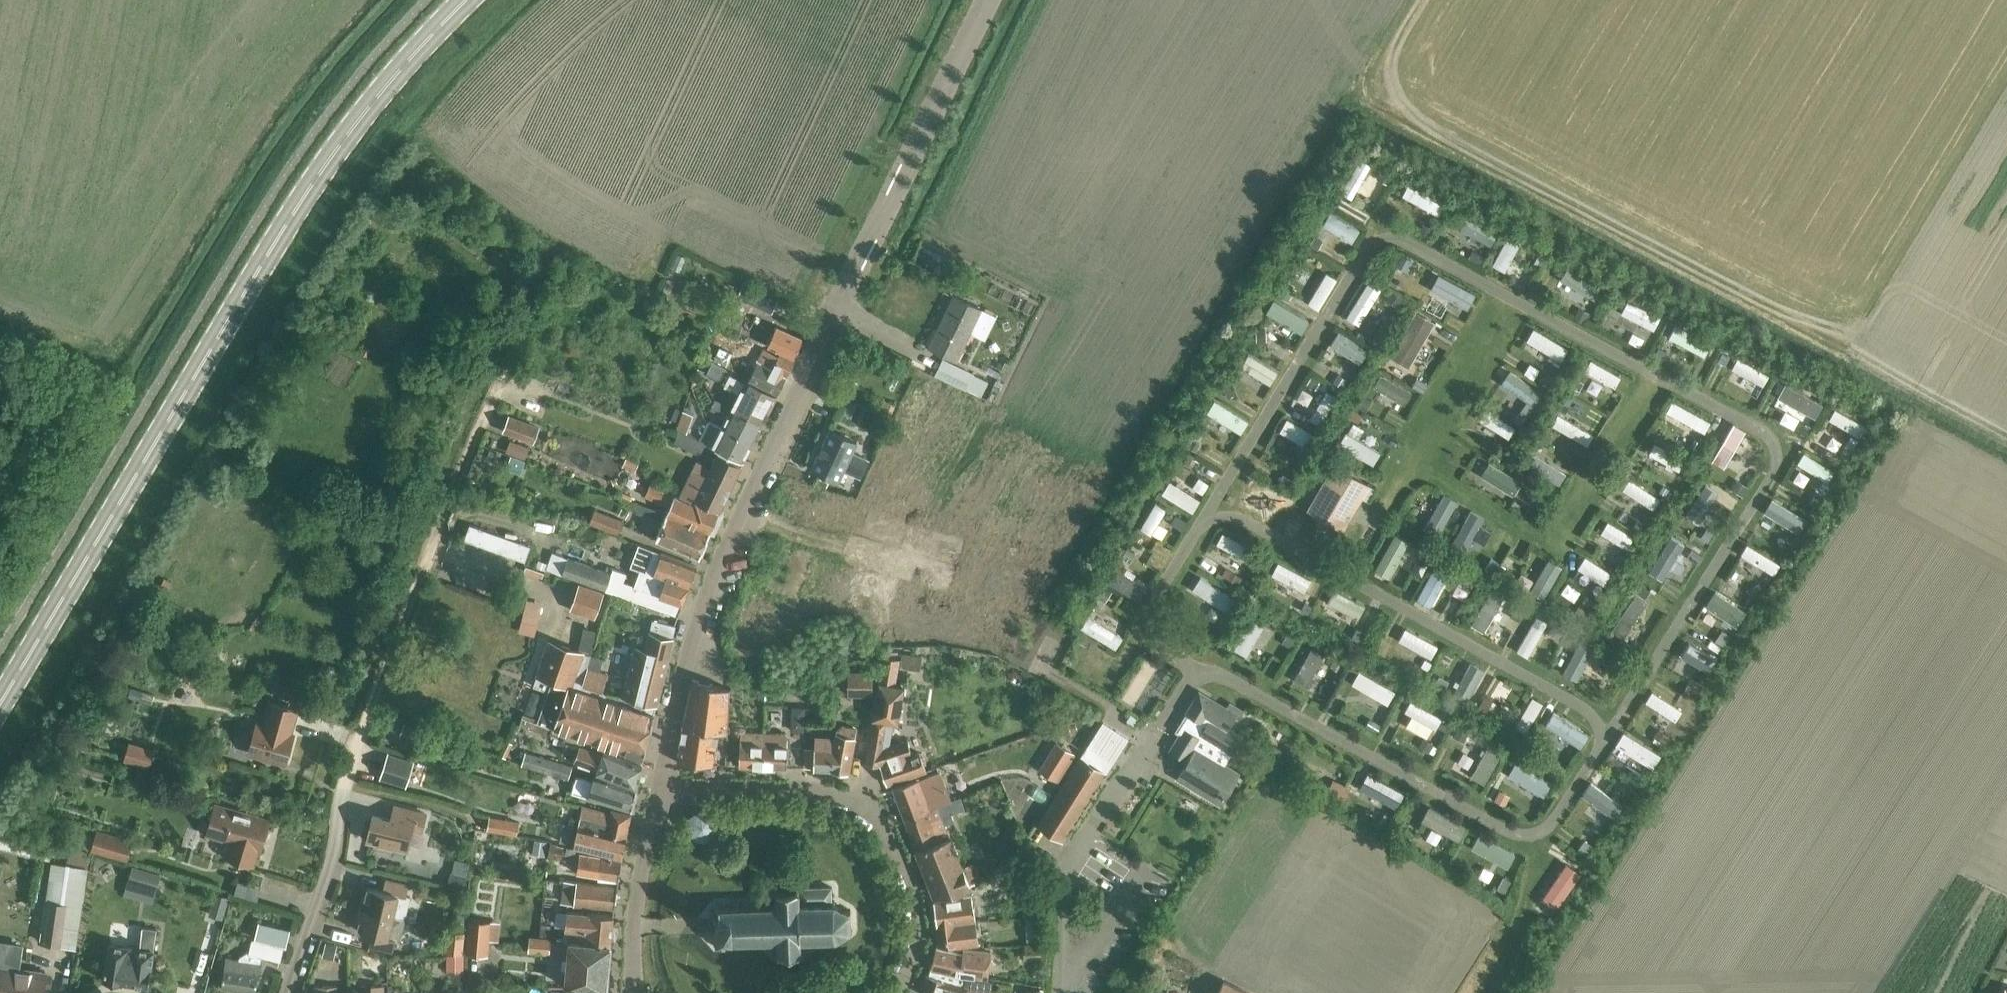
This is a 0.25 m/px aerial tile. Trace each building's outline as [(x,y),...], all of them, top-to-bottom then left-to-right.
[(1360,158),(1341,192),(1352,198),(1371,165),(1360,158)] [(1414,166),(1408,181),(1448,197),(1454,181),(1414,166)] [(1445,202),(1409,182),(1402,195),(1438,215),(1445,202)] [(1359,230),(1332,215),(1326,225),(1353,241),(1359,230)] [(1498,231),(1472,216),(1466,226),(1482,235),(1480,238),(1485,242),(1487,238),(1492,241),(1498,231)] [(1509,236),(1494,261),(1504,267),(1510,256),(1513,258),(1518,250),(1515,249),(1519,242),(1509,236)] [(1588,278),(1557,260),(1551,271),(1582,288),(1588,278)] [(1474,293),(1438,274),(1432,285),(1468,304),(1474,293)] [(1317,309),(1331,286),(1321,281),(1307,303),(1317,309)] [(1367,283),(1351,312),(1361,317),(1371,299),(1375,301),(1378,295),(1375,293),(1377,288),(1367,283)] [(737,297),(771,313),(777,300),(743,284),(737,297)] [(1635,285),(1629,298),(1663,314),(1669,301),(1635,285)] [(929,346),(957,360),(981,310),(953,296),(929,346)] [(1308,321),(1273,299),(1266,312),(1301,333),(1308,321)] [(1659,316),(1627,300),(1621,313),(1652,329),(1659,316)] [(1713,341),(1720,328),(1683,309),(1676,322),(1713,341)] [(1334,327),(1368,346),(1376,332),(1343,312),(1334,327)] [(779,350),(793,357),(802,338),(802,337),(776,325),(776,326),(767,322),(763,331),(772,335),(767,345),(779,350)] [(1446,343),(1410,322),(1403,334),(1439,356),(1446,343)] [(1710,343),(1675,325),(1669,337),(1703,356),(1710,343)] [(1567,349),(1533,328),(1526,340),(1560,361),(1567,349)] [(1330,341),(1361,361),(1367,351),(1336,331),(1330,341)] [(713,360),(726,366),(732,352),(719,346),(713,360)] [(793,357),(779,350),(777,354),(764,347),(748,380),(776,394),(795,357),(793,357)] [(933,372),(962,388),(970,372),(941,357),(933,372)] [(1516,357),(1512,370),(1532,376),(1536,364),(1516,357)] [(1310,388),(1324,367),(1311,359),(1297,381),(1310,388)] [(1272,360),(1257,385),(1267,391),(1282,366),(1272,360)] [(1416,377),(1388,360),(1382,370),(1410,387),(1416,377)] [(1620,376),(1590,360),(1584,370),(1614,387),(1620,376)] [(1778,376),(1750,360),(1743,372),(1760,382),(1757,386),(1767,392),(1769,387),(1771,388),(1778,376)] [(680,404),(693,410),(709,375),(696,369),(680,404)] [(1505,382),(1532,400),(1539,390),(1512,372),(1505,382)] [(776,394),(748,380),(745,378),(744,381),(730,374),(724,385),(738,391),(730,406),(762,422),(776,394)] [(1221,382),(1212,395),(1247,418),(1255,404),(1221,382)] [(1777,397),(1807,414),(1814,402),(1807,398),(1810,391),(1794,382),(1791,389),(1783,385),(1777,397)] [(1325,392),(1310,418),(1320,424),(1335,398),(1325,392)] [(1395,411),(1364,393),(1358,403),(1390,421),(1395,411)] [(1493,393),(1487,406),(1519,420),(1525,407),(1493,393)] [(1592,427),(1599,415),(1566,398),(1560,409),(1592,427)] [(762,422),(730,406),(730,407),(714,399),(709,408),(726,416),(721,425),(752,440),(762,422)] [(1217,400),(1195,438),(1205,444),(1211,434),(1216,437),(1230,413),(1225,410),(1228,406),(1217,400)] [(881,416),(888,419),(895,404),(888,401),(881,416)] [(1710,422),(1672,401),(1666,411),(1704,432),(1710,422)] [(1479,419),(1508,437),(1514,427),(1486,409),(1479,419)] [(1864,425),(1834,409),(1828,419),(1858,436),(1864,425)] [(676,427),(686,432),(693,414),(683,410),(678,422),(676,427)] [(1383,440),(1388,429),(1353,411),(1347,422),(1383,440)] [(847,436),(853,419),(842,415),(836,432),(847,436)] [(875,415),(869,429),(882,435),(889,421),(875,415)] [(1552,425),(1581,442),(1587,432),(1557,415),(1552,425)] [(503,430),(533,441),(538,427),(508,416),(503,430)] [(1317,436),(1287,418),(1279,431),(1298,442),(1295,447),(1301,451),(1304,446),(1310,449),(1317,436)] [(752,440),(721,425),(721,427),(708,420),(699,438),(743,459),(752,440)] [(686,432),(676,427),(678,422),(676,427),(679,428),(674,442),(695,453),(701,441),(686,432)] [(1733,423),(1711,460),(1723,467),(1745,430),(1733,423)] [(1661,427),(1657,440),(1689,453),(1694,441),(1661,427)] [(1379,448),(1346,428),(1340,438),(1373,458),(1379,448)] [(813,484),(826,488),(829,482),(827,480),(829,476),(838,480),(843,469),(859,477),(868,459),(852,451),(856,442),(830,429),(812,467),(819,471),(813,484)] [(1835,467),(1843,456),(1813,435),(1796,457),(1802,461),(1811,450),(1835,467)] [(1646,449),(1681,474),(1688,463),(1653,439),(1646,449)] [(641,443),(627,443),(626,468),(641,468),(641,443)] [(1497,443),(1487,458),(1514,474),(1523,458),(1497,443)] [(1573,464),(1576,451),(1547,445),(1544,458),(1573,464)] [(1523,464),(1558,485),(1565,473),(1530,452),(1523,464)] [(700,491),(721,503),(740,464),(717,453),(711,467),(696,460),(679,497),(693,503),(700,491)] [(520,474),(525,461),(510,455),(505,468),(520,474)] [(1803,466),(1827,481),(1833,471),(1809,457),(1803,466)] [(1480,475),(1512,494),(1520,481),(1489,461),(1480,475)] [(1169,477),(1201,495),(1209,481),(1177,463),(1169,477)] [(1634,475),(1662,495),(1670,483),(1642,464),(1634,475)] [(1307,509),(1344,531),(1370,489),(1333,467),(1307,509)] [(1622,489),(1653,509),(1659,498),(1629,479),(1622,489)] [(1200,499),(1169,480),(1162,492),(1192,511),(1200,499)] [(1810,512),(1818,498),(1782,480),(1775,494),(1810,512)] [(693,503),(679,497),(650,485),(646,495),(669,505),(666,512),(709,530),(712,532),(722,512),(718,510),(721,503),(700,491),(693,503)] [(1702,493),(1686,517),(1695,523),(1711,500),(1702,493)] [(1809,517),(1774,497),(1767,508),(1802,529),(1809,517)] [(1445,498),(1427,529),(1438,535),(1455,504),(1445,498)] [(709,530),(666,512),(666,513),(638,502),(634,512),(662,523),(656,537),(699,555),(709,530)] [(1155,503),(1140,528),(1150,534),(1165,509),(1155,503)] [(1635,534),(1644,522),(1619,503),(1610,515),(1635,534)] [(541,523),(543,510),(529,508),(527,520),(541,523)] [(589,523),(618,534),(623,519),(595,508),(589,523)] [(1476,530),(1506,549),(1512,538),(1482,520),(1476,530)] [(1633,536),(1607,521),(1600,533),(1626,548),(1633,536)] [(469,523),(464,538),(524,560),(530,545),(469,523)] [(1747,540),(1784,558),(1789,545),(1753,528),(1747,540)] [(1252,549),(1222,533),(1216,543),(1246,559),(1252,549)] [(1394,534),(1375,569),(1388,577),(1408,542),(1394,534)] [(1587,553),(1609,568),(1618,555),(1596,540),(1587,553)] [(1430,559),(1436,547),(1424,541),(1418,553),(1430,559)] [(1668,541),(1651,568),(1661,574),(1678,547),(1668,541)] [(630,565),(630,566),(639,569),(687,585),(695,564),(660,551),(637,543),(630,565)] [(1771,560),(1746,544),(1740,553),(1765,569),(1771,560)] [(553,551),(546,568),(678,615),(681,600),(687,585),(639,569),(634,584),(623,580),(627,571),(606,564),(605,569),(553,551)] [(1112,566),(1147,579),(1151,569),(1130,561),(1131,557),(1117,552),(1112,566)] [(1610,572),(1585,556),(1577,568),(1603,584),(1610,572)] [(1206,558),(1195,576),(1235,601),(1246,582),(1206,558)] [(1438,561),(1420,594),(1431,599),(1449,566),(1438,561)] [(1310,579),(1278,562),(1271,574),(1304,591),(1310,579)] [(1550,563),(1532,592),(1542,598),(1560,569),(1550,563)] [(1108,580),(1138,598),(1144,588),(1114,570),(1108,580)] [(1746,603),(1753,591),(1723,574),(1717,586),(1746,603)] [(569,608),(592,616),(600,591),(577,584),(569,608)] [(521,612),(538,617),(545,592),(528,587),(521,612)] [(1492,588),(1471,624),(1483,631),(1504,595),(1492,588)] [(1367,607),(1334,590),(1328,602),(1360,620),(1367,607)] [(1747,609),(1719,591),(1712,601),(1741,619),(1747,609)] [(1636,593),(1611,629),(1623,637),(1647,601),(1636,593)] [(1123,632),(1130,620),(1095,598),(1087,610),(1123,632)] [(1514,630),(1519,619),(1506,613),(1501,624),(1514,630)] [(1116,636),(1086,616),(1079,626),(1110,646),(1116,636)] [(1536,616),(1516,650),(1527,656),(1547,622),(1536,616)] [(634,706),(654,713),(675,625),(652,619),(647,645),(642,644),(641,648),(636,647),(624,696),(636,700),(634,706)] [(1263,621),(1245,651),(1256,657),(1274,627),(1263,621)] [(579,647),(591,650),(596,629),(585,626),(579,647)] [(1436,644),(1404,627),(1398,637),(1431,654),(1436,644)] [(1581,639),(1564,672),(1575,677),(1592,645),(1581,639)] [(581,683),(589,655),(589,653),(548,640),(533,685),(548,690),(539,718),(524,713),(520,724),(580,744),(603,753),(604,748),(614,751),(642,763),(643,757),(654,713),(634,706),(636,700),(624,696),(603,689),(581,683)] [(1371,654),(1384,660),(1391,647),(1378,640),(1371,654)] [(1144,687),(1165,653),(1149,643),(1128,677),(1144,687)] [(1312,646),(1293,679),(1306,686),(1324,653),(1312,646)] [(1713,665),(1680,647),(1674,659),(1706,677),(1713,665)] [(581,683),(603,689),(608,672),(599,669),(603,659),(589,655),(581,683)] [(1367,655),(1360,670),(1399,687),(1406,673),(1367,655)] [(876,694),(865,762),(880,764),(886,783),(892,781),(926,770),(919,751),(911,754),(907,739),(888,746),(893,721),(897,722),(903,685),(895,683),(898,665),(899,659),(898,659),(883,656),(876,694)] [(1473,664),(1455,694),(1466,700),(1483,670),(1473,664)] [(873,670),(847,670),(848,696),(873,695),(873,670)] [(1352,683),(1387,703),(1394,691),(1359,671),(1352,683)] [(718,730),(727,732),(730,687),(691,680),(682,726),(676,761),(713,763),(718,730)] [(1229,702),(1226,707),(1199,691),(1186,713),(1188,714),(1178,730),(1181,732),(1172,748),(1189,759),(1178,777),(1221,803),(1240,772),(1224,763),(1241,735),(1227,727),(1235,713),(1240,715),(1243,710),(1229,702)] [(1681,710),(1652,691),(1645,701),(1674,720),(1681,710)] [(1532,697),(1515,726),(1525,732),(1542,703),(1532,697)] [(1404,711),(1435,728),(1441,717),(1410,700),(1404,711)] [(257,724),(250,751),(284,761),(292,734),(288,733),(295,710),(272,703),(265,726),(257,724)] [(1637,713),(1627,730),(1665,753),(1675,737),(1637,713)] [(1584,734),(1555,715),(1548,725),(1578,744),(1584,734)] [(802,729),(802,718),(791,718),(791,729),(802,729)] [(405,721),(399,734),(422,743),(427,730),(405,721)] [(1085,752),(1108,768),(1128,736),(1105,721),(1085,752)] [(804,747),(803,767),(813,767),(813,768),(830,769),(848,772),(850,759),(856,728),(842,726),(836,729),(835,737),(814,736),(814,747),(804,747)] [(1477,756),(1492,766),(1512,736),(1498,726),(1477,756)] [(1460,727),(1448,750),(1458,755),(1470,733),(1460,727)] [(762,766),(763,731),(740,731),(739,764),(762,766)] [(763,731),(762,766),(786,767),(788,737),(785,732),(763,731)] [(1660,755),(1623,732),(1615,744),(1653,768),(1660,755)] [(123,760),(149,768),(155,749),(129,741),(123,760)] [(1056,742),(1039,769),(1056,779),(1072,752),(1056,742)] [(636,785),(642,763),(614,751),(604,748),(603,753),(580,744),(574,759),(597,768),(596,771),(636,785)] [(548,773),(554,759),(525,750),(521,765),(548,773)] [(379,778),(406,787),(414,761),(387,752),(379,778)] [(1038,822),(1062,838),(1105,773),(1081,757),(1038,822)] [(554,759),(548,773),(568,779),(572,765),(554,759)] [(1526,763),(1509,794),(1519,800),(1536,768),(1526,763)] [(925,775),(894,786),(905,819),(927,811),(926,809),(935,805),(952,799),(941,769),(925,775)] [(1402,794),(1367,774),(1361,786),(1395,806),(1402,794)] [(593,777),(592,781),(575,776),(571,790),(631,808),(636,787),(607,776),(606,781),(593,777)] [(1324,796),(1341,805),(1350,788),(1332,779),(1324,796)] [(1620,804),(1592,784),(1586,794),(1614,814),(1620,804)] [(489,810),(521,816),(525,795),(494,789),(489,810)] [(927,811),(905,819),(916,849),(952,837),(948,828),(946,829),(944,824),(952,821),(950,813),(963,809),(958,796),(952,799),(935,805),(926,809),(927,811)] [(720,801),(709,803),(712,822),(724,820),(720,801)] [(257,847),(259,848),(268,819),(215,804),(214,807),(210,810),(208,817),(210,821),(207,833),(225,838),(229,846),(226,856),(252,863),(257,847)] [(412,829),(421,832),(425,813),(394,805),(390,819),(372,815),(366,839),(378,842),(377,848),(390,851),(392,845),(407,849),(412,829)] [(563,824),(559,842),(573,845),(572,846),(574,846),(577,847),(576,850),(585,851),(585,849),(597,852),(596,853),(603,855),(603,853),(622,858),(626,837),(630,814),(611,808),(610,812),(582,806),(577,826),(577,827),(563,824)] [(487,828),(511,833),(513,821),(490,817),(487,828)] [(1500,848),(1458,825),(1452,837),(1494,859),(1500,848)] [(126,860),(133,838),(97,828),(95,834),(87,831),(85,838),(78,836),(76,844),(126,860)] [(952,837),(916,849),(932,894),(971,887),(952,837)] [(544,855),(546,842),(534,840),(532,854),(544,855)] [(451,866),(463,869),(470,844),(457,841),(451,866)] [(574,846),(572,846),(550,841),(547,854),(579,860),(576,872),(598,875),(597,878),(618,881),(621,859),(573,851),(574,846)] [(71,846),(66,862),(85,867),(90,852),(71,846)] [(1575,846),(1554,885),(1571,894),(1593,855),(1575,846)] [(46,901),(40,941),(62,944),(75,946),(88,868),(52,862),(46,901)] [(975,888),(985,899),(994,895),(1014,878),(1003,865),(975,888)] [(132,866),(128,880),(155,888),(159,874),(132,866)] [(463,891),(466,875),(450,871),(446,887),(463,891)] [(360,907),(392,915),(397,894),(405,896),(408,884),(385,878),(382,890),(367,886),(365,895),(363,895),(360,907)] [(558,883),(556,902),(614,907),(617,886),(559,880),(558,883)] [(832,886),(798,887),(798,885),(794,885),(794,889),(778,890),(773,885),(771,888),(776,893),(777,905),(760,906),(760,901),(756,901),(756,906),(741,906),(741,902),(737,902),(737,906),(720,907),(716,903),(714,906),(718,910),(719,916),(711,917),(712,920),(719,920),(719,929),(712,929),(712,933),(719,932),(720,939),(715,943),(717,946),(722,942),(739,941),(739,945),(743,945),(743,941),(758,940),(758,945),(762,944),(762,940),(778,939),(779,953),(774,957),(776,959),(781,955),(798,954),(803,958),(805,956),(801,952),(800,940),(816,939),(816,942),(820,942),(820,939),(832,938),(832,941),(836,941),(836,938),(847,931),(851,934),(853,931),(849,928),(849,913),(852,910),(850,907),(847,910),(834,904),(834,900),(832,900),(832,886)] [(227,897),(215,893),(209,913),(222,917),(227,897)] [(954,923),(975,920),(971,895),(934,901),(936,919),(953,917),(954,923)] [(405,918),(392,915),(360,907),(357,920),(359,921),(357,929),(372,933),(369,945),(392,950),(395,939),(400,940),(405,918)] [(568,940),(611,943),(613,915),(567,911),(564,940),(568,941),(568,940)] [(978,942),(975,920),(954,923),(953,917),(936,919),(939,938),(937,945),(957,945),(978,942)] [(1041,918),(1025,919),(1027,940),(1043,939),(1041,918)] [(466,952),(486,954),(489,922),(469,920),(466,952)] [(254,937),(285,945),(289,929),(258,921),(254,937)] [(154,950),(152,950),(155,929),(142,928),(139,948),(109,943),(104,979),(149,986),(154,950)] [(527,951),(549,953),(551,937),(529,935),(527,951)] [(261,955),(280,960),(283,947),(251,939),(249,951),(247,951),(239,956),(238,959),(225,958),(222,986),(256,991),(260,962),(261,955)] [(607,988),(611,943),(568,940),(568,941),(565,984),(607,988)] [(936,947),(931,967),(940,969),(957,974),(965,976),(988,978),(991,950),(963,947),(963,954),(936,947)] [(194,954),(192,977),(203,978),(204,955),(194,954)] [(45,973),(0,966),(0,992),(42,992),(45,973)] [(316,967),(316,983),(333,982),(332,966),(316,967)] [(918,992),(922,992),(965,992),(978,992),(986,992),(986,991),(990,992),(991,981),(987,980),(988,978),(965,976),(957,974),(940,969),(931,967),(929,975),(925,974),(918,992)] [(1223,982),(1217,992),(1245,992),(1223,982)] [(349,992),(383,992),(383,984),(370,984),(371,992),(349,992)] [(349,992),(336,992),(336,985),(315,985),(315,992),(349,992)]
